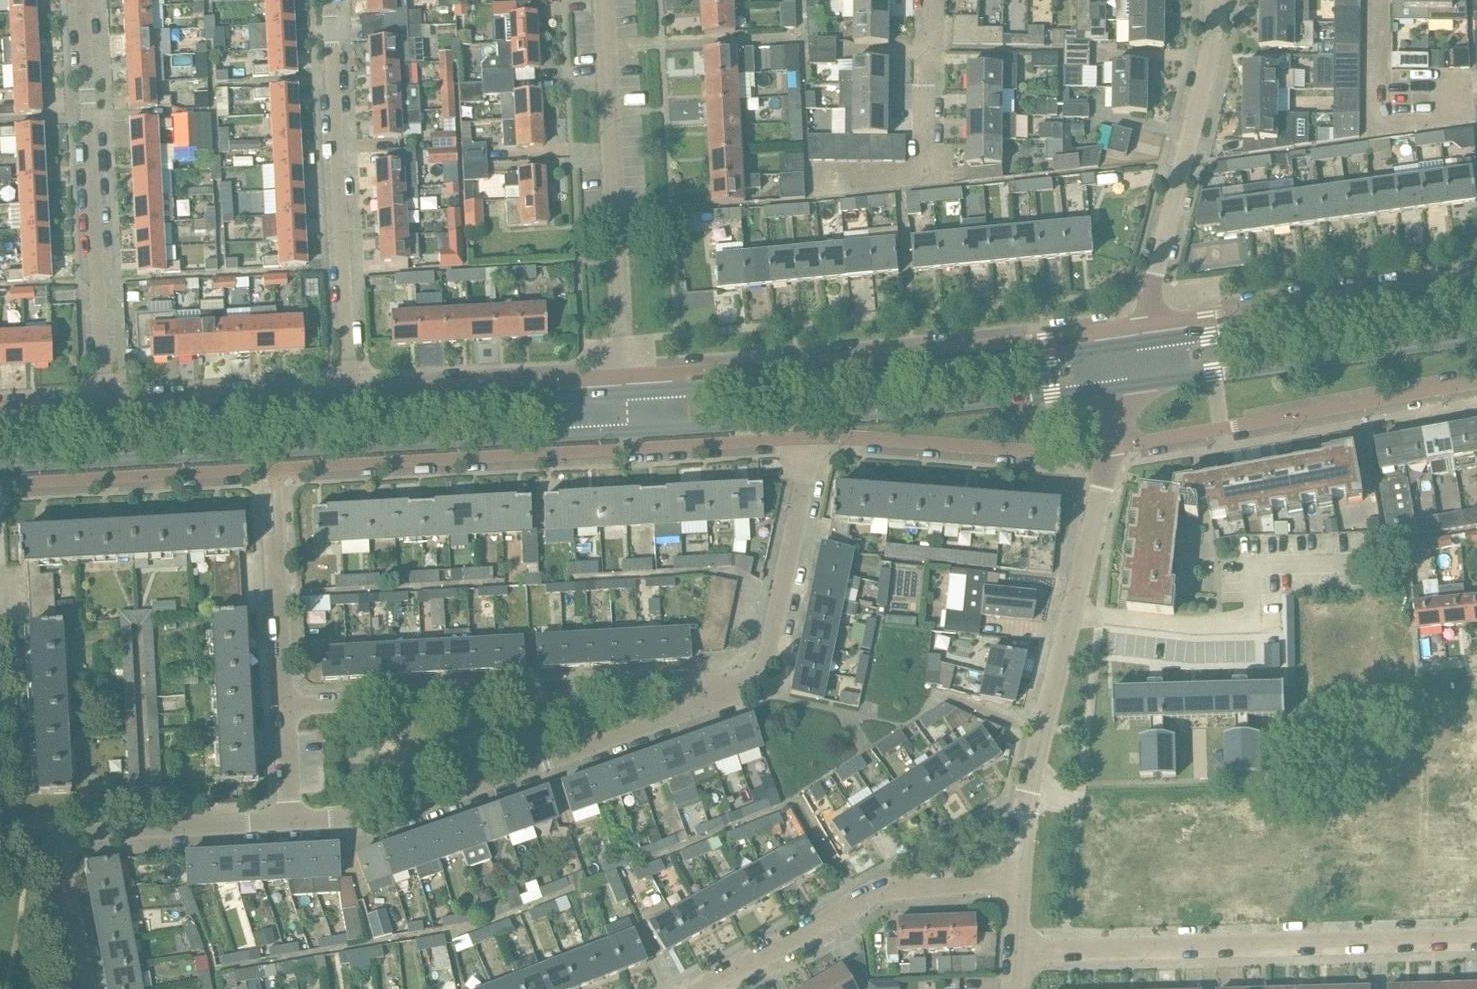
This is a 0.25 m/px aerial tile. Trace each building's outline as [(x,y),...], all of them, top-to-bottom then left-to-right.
[(9,14),(36,12),(35,0),(9,0),(9,14)] [(124,8),(150,7),(150,0),(123,0),(124,8)] [(265,25),(293,24),(292,0),(264,0),(265,25)] [(367,15),(381,14),(382,28),(421,26),(420,11),(395,12),(394,0),(367,0),(367,15)] [(439,9),(450,8),(450,0),(438,0),(439,9)] [(704,8),(724,7),(735,7),(735,0),(703,0),(704,8)] [(807,9),(817,8),(817,0),(807,0),(807,9)] [(890,0),(856,0),(855,17),(890,17),(890,0)] [(1165,0),(1132,0),(1131,20),(1165,21),(1165,0)] [(1261,22),(1296,22),(1296,0),(1261,0),(1261,22)] [(1361,0),(1336,0),(1336,10),(1361,10),(1361,0)] [(1393,33),(1394,33),(1394,21),(1428,21),(1428,0),(1393,0),(1393,21),(1393,33)] [(1428,21),(1467,21),(1467,0),(1428,0),(1428,21)] [(1091,33),(1091,19),(1092,4),(1091,4),(1091,1),(1077,1),(1077,31),(1066,31),(1066,30),(1055,30),(1054,45),(1066,45),(1066,40),(1086,40),(1086,33),(1091,33)] [(198,3),(192,3),(192,14),(203,13),(203,2),(198,3)] [(537,41),(536,14),(535,2),(528,3),(485,5),(484,6),(491,6),(492,44),(537,41)] [(797,3),(780,4),(781,28),(798,27),(797,3)] [(1092,4),(1091,19),(1107,19),(1107,4),(1092,4)] [(165,30),(163,6),(150,7),(124,8),(125,33),(165,30)] [(467,6),(455,7),(455,15),(468,14),(467,6)] [(735,7),(724,7),(704,8),(705,34),(737,32),(735,7)] [(1336,22),(1361,22),(1361,10),(1336,10),(1336,22)] [(36,12),(9,14),(11,39),(2,39),(37,37),(36,12)] [(954,16),(953,29),(979,29),(979,19),(979,17),(954,16)] [(215,28),(214,17),(203,17),(204,28),(215,28)] [(890,17),(855,17),(855,43),(889,44),(890,17)] [(1005,35),(1005,29),(984,28),(984,19),(979,19),(979,29),(953,29),(953,44),(1005,45),(1005,35)] [(1107,19),(1091,19),(1091,33),(1086,33),(1086,40),(1066,40),(1066,45),(1065,53),(1091,53),(1091,40),(1101,40),(1101,21),(1107,21),(1107,19)] [(1165,46),(1165,21),(1131,20),(1131,46),(1165,46)] [(1296,22),(1261,22),(1261,47),(1311,48),(1315,44),(1315,22),(1296,22)] [(1336,33),(1361,33),(1361,22),(1336,22),(1336,33)] [(265,25),(267,51),(294,49),(293,24),(265,25)] [(421,26),(382,28),(383,40),(369,41),(370,66),(409,64),(408,40),(422,39),(421,26)] [(810,26),(811,50),(838,50),(838,38),(818,38),(818,26),(810,26)] [(204,28),(204,39),(215,38),(215,28),(204,28)] [(126,58),(169,56),(167,30),(165,30),(125,33),(126,58)] [(1361,45),(1361,33),(1336,33),(1336,44),(1361,45)] [(1005,35),(1005,45),(1029,46),(1029,35),(1005,35)] [(1029,46),(1045,46),(1045,35),(1029,35),(1029,46)] [(38,63),(37,37),(2,39),(4,64),(38,63)] [(511,82),(511,70),(539,69),(537,41),(495,44),(496,58),(487,59),(480,67),(481,84),(483,84),(511,82)] [(205,54),(205,43),(194,43),(195,54),(205,54)] [(1319,44),(1319,56),(1335,56),(1335,44),(1319,44)] [(1336,46),(1336,57),(1361,57),(1361,45),(1336,44),(1336,46)] [(788,72),(799,71),(798,49),(798,46),(783,47),(785,72),(788,71),(788,72)] [(707,77),(738,75),(755,74),(753,47),(706,50),(707,77)] [(1470,68),(1469,48),(1453,49),(1454,69),(1470,68)] [(296,75),(294,49),(267,51),(268,67),(252,67),(252,77),(296,75)] [(440,51),(440,62),(445,62),(452,62),(452,61),(457,61),(456,50),(440,51)] [(838,65),(838,50),(811,50),(812,64),(838,65)] [(1058,54),(1033,53),(1032,67),(1058,68),(1058,54)] [(1091,53),(1065,53),(1065,86),(1083,85),(1083,67),(1091,67),(1091,53)] [(195,54),(195,67),(206,66),(205,54),(195,54)] [(1244,63),(1244,89),(1291,89),(1294,89),(1295,73),(1292,73),(1292,55),(1279,55),(1279,64),(1264,63),(1244,63)] [(126,58),(128,84),(154,82),(153,57),(169,56),(126,58)] [(1336,89),(1336,78),(1336,67),(1336,57),(1315,56),(1314,89),(1336,89)] [(1336,57),(1336,67),(1360,68),(1361,57),(1336,57)] [(1429,57),(1393,57),(1392,69),(1429,69),(1429,57)] [(1445,57),(1431,57),(1432,68),(1445,67),(1445,57)] [(840,84),(889,84),(889,60),(856,60),(856,72),(841,72),(840,84)] [(453,86),(452,62),(440,62),(441,86),(453,86)] [(1155,78),(1155,62),(1114,62),(1114,87),(1148,87),(1148,78),(1155,78)] [(38,63),(4,64),(4,65),(12,64),(13,89),(40,88),(38,63)] [(409,64),(370,66),(371,90),(411,88),(409,64)] [(969,89),(1017,90),(1017,65),(969,65),(969,89)] [(1360,78),(1360,68),(1336,67),(1336,78),(1360,78)] [(228,81),(228,71),(216,72),(216,82),(228,81)] [(799,71),(788,72),(789,97),(801,97),(799,71)] [(709,102),(740,100),(738,75),(707,77),(709,102)] [(1336,78),(1336,89),(1360,90),(1360,78),(1336,78)] [(155,99),(154,82),(128,84),(129,109),(170,107),(170,98),(155,99)] [(511,82),(483,84),(484,96),(512,95),(512,94),(514,94),(514,82),(511,82)] [(484,102),(484,96),(483,84),(481,84),(459,85),(460,103),(484,102)] [(889,84),(840,84),(840,85),(843,85),(842,109),(848,109),(889,109),(889,84)] [(443,110),(454,109),(453,86),(441,86),(443,110)] [(269,98),(270,115),(297,113),(296,87),(253,90),(253,99),(269,98)] [(1148,87),(1114,87),(1114,113),(1148,113),(1148,87)] [(13,89),(14,105),(0,106),(0,116),(15,115),(41,114),(40,88),(13,89)] [(229,117),(227,88),(216,88),(216,94),(217,117),(229,117)] [(420,111),(419,88),(411,88),(398,89),(371,90),(373,113),(373,114),(420,111)] [(1017,90),(969,89),(969,114),(1017,115),(1017,114),(1003,114),(1003,91),(1017,91),(1017,90)] [(1244,89),(1244,115),(1278,115),(1290,114),(1291,89),(1244,89)] [(1360,101),(1360,90),(1336,89),(1335,101),(1360,101)] [(208,92),(194,92),(195,109),(209,109),(208,92)] [(502,122),(541,120),(540,92),(514,94),(512,94),(512,95),(513,121),(502,121),(502,122)] [(816,109),(815,93),(806,93),(807,109),(816,109)] [(1070,94),(1065,94),(1064,118),(1090,118),(1090,104),(1070,104),(1070,94)] [(791,122),(791,123),(802,122),(801,97),(789,97),(781,98),(783,123),(791,122)] [(1058,115),(1058,99),(1037,99),(1037,115),(1058,115)] [(709,102),(710,127),(741,126),(740,100),(709,102)] [(1360,101),(1335,101),(1335,112),(1360,112),(1360,101)] [(454,109),(443,110),(443,120),(455,120),(454,109)] [(884,135),(888,135),(889,109),(848,109),(848,134),(849,134),(855,134),(861,135),(872,135),(884,135)] [(420,111),(373,114),(374,138),(401,137),(401,126),(421,125),(420,111)] [(1360,123),(1360,112),(1335,112),(1335,121),(1335,123),(1360,123)] [(299,138),(297,113),(270,115),(271,140),(299,138)] [(210,125),(209,114),(194,114),(195,125),(210,125)] [(969,114),(968,139),(1017,140),(1017,115),(969,114)] [(1240,126),(1240,135),(1244,137),(1244,139),(1255,139),(1255,141),(1259,141),(1259,151),(1244,153),(1244,154),(1259,151),(1278,149),(1278,148),(1294,146),(1294,140),(1295,114),(1290,114),(1278,115),(1244,115),(1244,124),(1240,126)] [(130,122),(131,147),(157,146),(156,131),(171,130),(171,119),(150,121),(130,122)] [(543,146),(541,120),(502,122),(503,149),(515,148),(543,146)] [(802,122),(791,123),(792,141),(803,140),(802,122)] [(1047,140),(1064,140),(1064,123),(1054,123),(1054,139),(1047,139),(1047,140)] [(1064,123),(1064,140),(1064,157),(1079,155),(1080,169),(1098,167),(1103,149),(1103,146),(1072,148),(1072,123),(1064,123)] [(1335,141),(1360,137),(1360,123),(1335,123),(1335,141)] [(460,125),(462,163),(487,161),(486,143),(472,144),(471,124),(460,125)] [(43,152),(42,126),(15,128),(0,129),(0,130),(0,139),(16,138),(17,154),(43,152)] [(741,126),(710,127),(711,152),(742,151),(741,126)] [(1133,132),(1113,127),(1108,151),(1127,156),(1133,132)] [(1440,132),(1442,144),(1452,142),(1462,150),(1476,148),(1475,132),(1475,127),(1440,132)] [(219,143),(229,142),(228,128),(218,128),(219,143)] [(1442,144),(1440,132),(1415,135),(1417,147),(1442,144)] [(456,148),(456,134),(433,135),(434,149),(456,148)] [(825,161),(825,134),(810,134),(810,161),(825,161)] [(837,161),(837,134),(825,134),(825,161),(837,161)] [(849,134),(848,134),(837,134),(837,161),(849,161),(849,134)] [(860,161),(861,135),(849,134),(849,161),(860,161)] [(872,135),(861,135),(860,161),(872,161),(872,135)] [(883,161),(884,135),(872,135),(872,161),(883,161)] [(896,136),(888,135),(884,135),(883,161),(895,161),(896,136)] [(906,136),(896,136),(895,161),(906,162),(906,136)] [(273,165),(300,164),(299,138),(271,140),(273,165)] [(1017,140),(968,139),(968,165),(972,165),(972,169),(971,169),(972,180),(1002,177),(1002,166),(1003,140),(1017,140)] [(1365,142),(1367,154),(1392,151),(1390,139),(1365,142)] [(1064,140),(1047,140),(1047,160),(1053,159),(1055,172),(1080,169),(1079,155),(1064,157),(1064,140)] [(260,141),(229,142),(219,143),(219,151),(260,149),(260,141)] [(1340,146),(1342,158),(1367,154),(1365,142),(1340,146)] [(158,171),(157,146),(131,147),(133,173),(158,171)] [(1317,161),(1342,158),(1340,146),(1315,149),(1317,161)] [(457,164),(456,148),(427,149),(428,165),(457,164)] [(377,189),(417,187),(415,150),(388,151),(388,164),(375,164),(377,189)] [(1307,158),(1306,150),(1290,153),(1291,160),(1307,158)] [(742,151),(711,152),(713,178),(744,176),(742,151)] [(18,179),(44,177),(43,152),(17,154),(18,179)] [(780,174),(804,173),(803,154),(780,155),(781,174),(780,174)] [(220,168),(220,155),(212,156),(213,167),(220,167),(220,168)] [(1265,156),(1266,168),(1274,167),(1272,155),(1265,156)] [(1265,156),(1240,160),(1241,171),(1266,168),(1265,156)] [(1460,171),(1446,173),(1450,205),(1476,202),(1474,190),(1476,190),(1472,159),(1458,161),(1460,171)] [(1214,175),(1241,171),(1240,160),(1213,163),(1214,175)] [(464,202),(474,202),(473,181),(488,180),(487,161),(462,163),(464,202)] [(274,191),(302,189),(300,164),(273,165),(274,191)] [(10,167),(0,168),(0,180),(11,179),(10,167)] [(220,168),(210,168),(211,180),(221,180),(220,168)] [(505,200),(546,198),(544,170),(503,173),(504,189),(518,188),(518,199),(505,200)] [(134,198),(160,197),(158,171),(133,173),(134,198)] [(1119,183),(1118,171),(1081,175),(1059,177),(1061,189),(1119,183)] [(806,198),(804,173),(780,174),(781,200),(806,198)] [(1446,173),(1421,176),(1425,209),(1450,205),(1446,173)] [(761,188),(761,175),(744,176),(713,178),(714,204),(745,202),(744,189),(761,188)] [(1396,180),(1400,212),(1425,209),(1421,176),(1396,180)] [(20,204),(46,203),(44,177),(18,179),(20,204)] [(1052,178),(1034,180),(1035,192),(1054,190),(1052,178)] [(1035,192),(1034,180),(1009,183),(1010,195),(1035,192)] [(1375,216),(1400,212),(1396,180),(1371,183),(1375,216)] [(1250,233),(1275,230),(1268,182),(1243,186),(1245,201),(1250,233)] [(1268,182),(1275,230),(1300,226),(1296,194),(1271,197),(1268,182)] [(222,194),(232,193),(231,183),(221,184),(222,194)] [(1350,219),(1375,216),(1371,183),(1346,187),(1350,219)] [(459,195),(458,185),(447,186),(447,196),(459,195)] [(377,189),(378,214),(404,212),(404,201),(418,200),(417,187),(377,189)] [(1325,223),(1350,219),(1346,187),(1321,190),(1325,223)] [(959,188),(933,191),(935,202),(960,200),(959,188)] [(276,216),(303,214),(302,189),(274,191),(276,216)] [(1296,194),(1300,226),(1325,223),(1321,190),(1296,194)] [(920,204),(935,202),(933,191),(906,193),(909,215),(921,214),(920,204)] [(1197,228),(1221,225),(1223,225),(1224,237),(1250,233),(1245,201),(1222,204),(1220,191),(1202,194),(1196,217),(1197,228)] [(233,210),(232,193),(222,194),(223,211),(233,210)] [(173,221),(172,196),(160,197),(134,198),(135,223),(161,222),(173,221)] [(885,196),(870,197),(871,209),(886,207),(885,196)] [(857,211),(871,209),(870,197),(856,199),(857,211)] [(547,224),(546,198),(505,200),(506,226),(520,226),(547,224)] [(842,212),(857,211),(856,199),(841,200),(842,212)] [(484,228),(482,201),(474,202),(464,202),(466,229),(484,228)] [(47,228),(46,203),(20,204),(21,230),(47,228)] [(790,205),(791,217),(811,216),(810,204),(790,205)] [(791,217),(790,205),(766,207),(767,218),(791,217)] [(205,220),(215,219),(214,207),(204,208),(205,220)] [(741,220),(740,208),(715,210),(716,221),(741,220)] [(449,234),(461,234),(460,209),(440,211),(441,224),(449,224),(449,234)] [(223,211),(223,219),(223,223),(233,222),(233,218),(233,210),(223,211)] [(379,237),(406,236),(404,212),(378,214),(379,237)] [(304,240),(303,214),(276,216),(262,217),(262,238),(277,238),(277,241),(304,240)] [(216,231),(215,219),(205,220),(194,220),(194,232),(206,231),(216,231)] [(137,249),(162,247),(161,222),(135,223),(137,249)] [(1064,225),(1067,257),(1093,255),(1092,243),(1093,243),(1091,222),(1064,225)] [(1064,225),(1039,227),(1042,259),(1067,257),(1064,225)] [(1042,259),(1039,227),(1013,229),(1017,262),(1042,259)] [(22,255),(49,253),(47,228),(21,230),(22,255)] [(1013,229),(988,232),(991,264),(1017,262),(1013,229)] [(845,245),(848,278),(873,275),(870,243),(870,237),(869,231),(844,233),(845,245)] [(991,264),(988,232),(963,234),(966,267),(991,264)] [(463,265),(461,234),(449,234),(450,251),(439,251),(440,267),(463,265)] [(963,234),(938,237),(941,269),(966,267),(963,234)] [(418,249),(417,236),(406,236),(379,237),(381,262),(407,260),(407,249),(418,249)] [(870,243),(870,237),(870,243),(873,275),(899,273),(896,240),(870,243)] [(915,271),(941,269),(938,237),(912,239),(915,271)] [(252,259),(252,268),(306,266),(304,240),(277,241),(278,257),(252,259)] [(845,245),(820,248),(823,280),(848,278),(845,245)] [(162,247),(137,249),(138,275),(179,272),(179,263),(163,264),(162,247)] [(820,248),(795,250),(798,283),(823,280),(820,248)] [(795,250),(770,253),(773,285),(798,283),(795,250)] [(50,279),(49,253),(22,255),(23,271),(8,272),(8,281),(24,280),(24,281),(50,279)] [(770,253),(745,255),(748,288),(773,285),(770,253)] [(748,288),(745,255),(717,258),(719,278),(721,278),(722,290),(748,288)] [(238,259),(225,259),(226,270),(238,269),(238,259)] [(205,271),(218,270),(217,260),(205,260),(205,271)] [(535,265),(517,267),(517,279),(536,278),(535,265)] [(517,279),(517,267),(499,268),(499,280),(517,279)] [(485,268),(466,269),(466,282),(485,280),(485,268)] [(446,283),(466,282),(466,269),(446,270),(446,283)] [(415,272),(415,285),(435,283),(434,271),(415,272)] [(396,286),(415,285),(415,272),(395,274),(396,286)] [(264,287),(275,286),(274,274),(263,275),(264,287)] [(274,274),(275,286),(287,285),(287,274),(274,274)] [(235,277),(224,278),(224,288),(236,288),(235,277)] [(224,288),(224,278),(212,279),(213,289),(224,288)] [(185,280),(173,281),(174,290),(186,289),(185,280)] [(174,290),(173,281),(150,282),(151,290),(150,290),(151,293),(155,293),(156,296),(174,295),(173,290),(174,290)] [(22,288),(22,299),(34,299),(35,305),(47,305),(46,287),(22,288)] [(11,300),(22,299),(22,288),(10,289),(11,300)] [(383,291),(368,292),(369,305),(384,304),(383,291)] [(223,300),(199,302),(200,313),(202,356),(227,354),(225,311),(224,311),(223,300)] [(171,302),(147,303),(147,314),(136,315),(138,351),(151,350),(151,358),(177,357),(175,325),(175,314),(175,312),(171,313),(171,302)] [(418,343),(416,302),(390,303),(392,345),(418,343)] [(416,302),(418,343),(444,342),(442,311),(417,312),(417,302),(416,302)] [(519,307),(520,338),(546,336),(545,305),(519,307)] [(519,307),(493,308),(495,339),(520,338),(519,307)] [(468,310),(469,341),(495,339),(493,308),(468,310)] [(444,342),(469,341),(468,310),(442,311),(444,342)] [(227,354),(252,353),(251,321),(226,322),(226,311),(225,311),(227,354)] [(175,314),(175,325),(177,357),(202,356),(200,313),(199,313),(175,314)] [(276,320),(278,351),(304,350),(302,318),(276,320)] [(276,320),(251,321),(252,353),(278,351),(276,320)] [(50,332),(24,333),(26,365),(52,364),(50,332)] [(1,366),(26,365),(24,333),(0,335),(0,355),(1,366)] [(1472,425),(1448,430),(1456,471),(1476,467),(1476,453),(1472,425)] [(1401,438),(1406,467),(1430,462),(1425,434),(1424,429),(1412,431),(1413,436),(1401,438)] [(1448,430),(1425,434),(1430,462),(1432,476),(1456,471),(1448,430)] [(1406,467),(1401,438),(1376,443),(1383,481),(1379,481),(1389,533),(1417,528),(1416,522),(1406,467)] [(1361,484),(1354,446),(1333,450),(1334,461),(1205,484),(1206,488),(1196,490),(1194,479),(1175,482),(1174,491),(1141,487),(1128,610),(1176,615),(1179,593),(1169,592),(1174,526),(1176,507),(1188,508),(1188,516),(1198,517),(1198,508),(1210,506),(1212,519),(1363,491),(1361,484)] [(1370,482),(1361,484),(1363,491),(1363,492),(1371,491),(1370,482)] [(733,489),(735,520),(762,519),(762,513),(761,513),(759,489),(761,489),(761,486),(746,487),(746,488),(733,489)] [(735,520),(733,489),(705,491),(707,522),(735,520)] [(1057,506),(834,489),(833,499),(832,499),(831,519),(832,520),(832,519),(1037,535),(1036,547),(1029,546),(1028,559),(1018,558),(1018,567),(1027,568),(1027,571),(1052,573),(1055,537),(1056,537),(1057,516),(1057,506)] [(705,491),(678,492),(680,523),(707,522),(705,491)] [(639,494),(624,495),(626,527),(653,525),(651,492),(639,493),(639,494)] [(651,492),(653,525),(680,523),(678,492),(665,493),(665,492),(651,492)] [(624,495),(597,496),(599,528),(626,527),(624,495)] [(597,496),(570,498),(572,530),(599,528),(597,496)] [(572,530),(570,498),(557,499),(557,497),(543,498),(543,500),(544,500),(546,526),(544,526),(544,532),(572,530)] [(503,502),(504,533),(521,532),(523,564),(538,563),(536,531),(532,531),(532,526),(530,526),(529,521),(528,501),(529,501),(529,499),(515,500),(515,501),(503,502)] [(475,503),(477,534),(504,533),(503,502),(475,503)] [(450,536),(477,534),(475,503),(448,505),(450,536)] [(421,505),(423,537),(450,536),(448,505),(433,506),(433,504),(421,505)] [(395,539),(423,537),(421,505),(407,506),(407,507),(394,508),(395,539)] [(368,540),(395,539),(394,508),(366,509),(368,540)] [(341,542),(368,540),(366,509),(339,511),(341,542)] [(341,542),(339,511),(326,512),(326,510),(311,511),(311,513),(313,513),(314,538),(313,538),(313,543),(333,542),(341,542)] [(1466,526),(1474,525),(1471,512),(1464,514),(1463,514),(1466,526)] [(1458,528),(1466,526),(1463,514),(1455,515),(1458,528)] [(1450,529),(1458,528),(1455,515),(1447,517),(1450,529)] [(1442,531),(1450,529),(1447,517),(1440,518),(1439,518),(1442,531)] [(1434,532),(1442,531),(1439,518),(1431,519),(1434,532)] [(1336,519),(1325,521),(1327,533),(1338,531),(1336,519)] [(1378,519),(1366,520),(1368,530),(1380,528),(1378,519)] [(1426,534),(1434,532),(1431,519),(1424,521),(1426,534)] [(243,521),(187,524),(189,555),(226,553),(239,552),(246,552),(244,531),(243,521)] [(1424,521),(1416,522),(1417,528),(1418,535),(1426,534),(1424,521)] [(1288,523),(1275,523),(1276,534),(1288,534),(1288,523)] [(187,524),(131,527),(133,558),(189,555),(187,524)] [(75,531),(77,561),(133,558),(131,527),(75,531)] [(75,531),(19,534),(20,544),(19,544),(20,564),(27,564),(39,563),(77,561),(75,531)] [(1465,534),(1467,544),(1476,543),(1476,532),(1465,534)] [(1451,536),(1434,539),(1435,550),(1453,547),(1451,536)] [(746,540),(733,539),(733,554),(732,567),(750,574),(754,559),(745,556),(746,540)] [(1435,550),(1434,539),(1417,542),(1419,553),(1435,550)] [(997,555),(885,543),(883,556),(996,568),(997,555)] [(821,546),(816,571),(860,580),(860,579),(846,576),(851,552),(823,546),(821,546)] [(226,553),(227,565),(239,564),(239,552),(226,553)] [(732,567),(733,554),(709,556),(710,568),(731,567),(732,567)] [(710,568),(709,556),(682,557),(683,569),(710,568)] [(674,570),(683,569),(682,557),(673,557),(674,570)] [(655,559),(628,560),(629,572),(656,570),(655,559)] [(881,561),(878,583),(888,585),(891,563),(882,562),(882,561),(881,561)] [(343,588),(371,586),(370,575),(369,562),(343,563),(343,575),(343,588)] [(597,562),(574,563),(575,575),(598,574),(597,562)] [(40,575),(39,563),(27,564),(27,575),(40,575)] [(227,565),(214,565),(215,578),(240,576),(239,564),(227,565)] [(479,569),(479,580),(493,579),(492,568),(479,569)] [(479,580),(479,569),(463,569),(463,581),(479,580)] [(440,582),(439,570),(424,571),(425,583),(440,582)] [(424,571),(409,572),(410,584),(425,583),(424,571)] [(856,591),(857,591),(860,580),(816,571),(811,595),(854,604),(856,591)] [(949,574),(943,630),(949,630),(981,634),(982,615),(1012,618),(1032,620),(1035,593),(1015,591),(985,588),(987,573),(970,571),(970,577),(949,574)] [(539,583),(538,573),(525,574),(526,584),(539,583)] [(40,575),(27,575),(28,588),(53,587),(52,574),(40,575)] [(370,575),(371,586),(380,586),(380,574),(370,575)] [(317,589),(343,588),(343,575),(316,577),(317,589)] [(240,576),(215,578),(215,590),(241,589),(240,576)] [(710,589),(735,594),(737,582),(712,577),(710,589)] [(659,587),(659,578),(634,580),(634,588),(659,587)] [(659,578),(659,587),(675,586),(675,578),(659,578)] [(634,588),(634,580),(609,581),(609,589),(634,588)] [(559,582),(559,593),(576,592),(575,581),(559,582)] [(609,589),(609,581),(595,582),(595,590),(609,589)] [(545,593),(559,593),(559,582),(545,582),(545,593)] [(886,607),(888,585),(878,583),(876,606),(886,607)] [(1443,627),(1468,624),(1465,598),(1464,584),(1439,587),(1443,627)] [(1417,629),(1443,627),(1439,587),(1438,587),(1440,601),(1426,602),(1424,586),(1413,587),(1417,629)] [(53,587),(28,588),(29,601),(54,599),(53,587)] [(478,588),(478,597),(493,596),(492,587),(478,588)] [(492,587),(493,596),(507,596),(507,587),(492,587)] [(241,589),(215,590),(216,602),(241,601),(241,589)] [(456,598),(456,589),(442,590),(443,599),(456,598)] [(732,606),(735,594),(710,589),(707,601),(732,606)] [(432,626),(444,626),(443,599),(442,590),(428,591),(428,599),(430,599),(432,626)] [(393,602),(393,592),(378,593),(379,603),(393,602)] [(408,601),(407,592),(393,592),(393,602),(408,601)] [(358,595),(343,596),(343,605),(359,604),(358,595)] [(854,604),(811,595),(806,620),(836,626),(838,613),(855,616),(857,605),(854,604)] [(330,605),(343,605),(343,596),(302,598),(302,612),(330,611),(330,605)] [(1468,624),(1476,623),(1476,597),(1465,598),(1468,624)] [(660,598),(648,599),(649,612),(660,612),(660,598)] [(1385,598),(1372,599),(1373,609),(1386,608),(1385,598)] [(54,599),(29,601),(29,613),(55,612),(54,599)] [(1372,599),(1359,599),(1360,609),(1373,609),(1372,599)] [(1329,600),(1316,600),(1316,610),(1329,610),(1329,600)] [(1342,600),(1329,600),(1329,610),(1342,610),(1342,600)] [(176,601),(164,602),(164,614),(177,613),(176,601)] [(241,601),(216,602),(216,615),(242,613),(241,601)] [(732,606),(707,601),(705,612),(730,617),(732,606)] [(72,606),(57,607),(58,621),(73,621),(72,606)] [(55,612),(29,613),(30,626),(55,624),(55,612)] [(727,629),(730,617),(705,612),(704,615),(702,624),(714,626),(727,629)] [(161,788),(151,613),(120,615),(130,790),(140,790),(130,624),(142,624),(151,789),(161,788)] [(212,615),(215,672),(245,670),(242,613),(216,615),(212,615)] [(886,615),(885,623),(894,624),(895,616),(886,615)] [(894,624),(915,626),(916,618),(895,616),(894,624)] [(868,618),(865,632),(873,633),(876,620),(868,618)] [(831,650),(836,626),(806,620),(801,644),(831,650)] [(61,624),(55,624),(30,626),(33,682),(64,681),(61,624)] [(712,651),(714,626),(702,624),(701,629),(700,652),(712,651)] [(727,629),(714,626),(712,651),(723,650),(727,629)] [(472,671),(470,642),(469,629),(445,630),(445,643),(447,673),(447,674),(448,674),(447,673),(462,672),(472,673),(472,671)] [(688,652),(700,652),(701,629),(687,630),(688,652)] [(686,630),(661,631),(663,661),(663,662),(664,662),(663,661),(680,660),(688,661),(688,659),(688,652),(687,630),(686,630)] [(661,631),(636,633),(638,664),(639,664),(639,662),(653,661),(653,662),(663,662),(663,661),(661,631)] [(873,633),(865,632),(862,647),(870,649),(873,633)] [(613,664),(613,665),(614,665),(614,664),(624,663),(628,663),(638,664),(636,633),(612,634),(613,664)] [(612,634),(587,635),(588,665),(588,666),(589,667),(589,665),(603,664),(613,665),(613,664),(612,634)] [(562,637),(563,666),(564,668),(564,666),(578,665),(578,666),(588,666),(588,665),(587,635),(562,637)] [(539,668),(554,667),(564,668),(563,666),(562,637),(536,638),(538,669),(539,669),(539,668)] [(495,640),(497,670),(497,672),(497,670),(514,669),(522,670),(520,639),(495,640)] [(470,642),(472,671),(472,673),(472,671),(487,671),(497,672),(497,670),(495,640),(470,642)] [(422,673),(422,674),(422,676),(423,676),(423,674),(437,673),(437,674),(447,674),(447,673),(445,643),(420,645),(422,673)] [(831,650),(801,644),(796,668),(826,675),(831,650)] [(422,676),(422,674),(422,673),(420,645),(396,646),(397,675),(397,677),(398,677),(398,675),(412,675),(422,676)] [(371,647),(373,677),(373,678),(373,677),(387,676),(397,677),(397,675),(396,646),(371,647)] [(373,677),(371,647),(346,649),(347,678),(347,680),(348,680),(348,678),(363,677),(363,678),(373,678),(373,677)] [(992,648),(986,673),(1017,681),(1024,655),(992,648)] [(346,649),(320,650),(322,681),(323,681),(323,679),(337,679),(347,680),(347,678),(346,649)] [(941,653),(929,652),(928,659),(940,662),(941,653)] [(868,658),(860,656),(855,680),(863,682),(868,658)] [(954,666),(940,662),(928,659),(926,683),(937,684),(937,688),(948,690),(954,666)] [(826,675),(796,668),(791,693),(821,699),(826,675)] [(215,672),(218,728),(248,726),(245,670),(215,672)] [(1017,681),(986,673),(980,699),(1011,706),(1017,681)] [(1285,717),(1285,702),(1286,689),(1286,686),(1249,687),(1249,680),(1235,681),(1235,687),(1165,690),(1165,682),(1164,682),(1149,682),(1149,690),(1114,691),(1114,688),(1113,688),(1114,722),(1115,722),(1115,720),(1151,719),(1151,735),(1150,735),(1140,738),(1140,739),(1141,739),(1142,776),(1141,776),(1141,777),(1177,777),(1177,775),(1175,775),(1174,738),(1176,738),(1176,737),(1164,734),(1164,719),(1235,717),(1236,732),(1235,733),(1224,736),(1224,737),(1226,736),(1227,774),(1225,774),(1225,775),(1261,774),(1261,773),(1260,773),(1259,736),(1260,736),(1261,735),(1250,732),(1249,732),(1249,716),(1284,715),(1284,717),(1285,717)] [(64,681),(33,682),(36,738),(67,737),(64,681)] [(859,695),(841,691),(839,704),(857,708),(859,695)] [(942,705),(937,708),(944,718),(950,714),(945,706),(942,705)] [(944,718),(937,708),(919,719),(925,730),(944,718)] [(727,726),(726,725),(726,727),(737,756),(760,747),(750,717),(740,722),(727,726)] [(980,730),(960,743),(977,771),(999,757),(994,748),(1001,744),(1004,729),(983,722),(980,730)] [(713,764),(737,756),(726,727),(726,725),(716,730),(717,730),(703,735),(703,733),(702,733),(703,735),(713,764)] [(218,728),(221,785),(251,782),(248,726),(218,728)] [(908,741),(901,730),(894,735),(901,745),(908,741)] [(713,764),(703,735),(702,733),(693,738),(680,743),(679,741),(679,742),(679,743),(690,773),(695,786),(718,778),(713,764)] [(883,757),(901,745),(894,735),(876,747),(883,757)] [(67,737),(36,738),(39,794),(49,793),(49,794),(70,793),(67,737)] [(956,784),(977,771),(960,743),(949,750),(941,739),(931,745),(935,752),(956,784)] [(690,773),(679,743),(679,742),(669,746),(670,746),(656,751),(656,750),(655,750),(656,751),(666,781),(690,773)] [(632,758),(632,759),(643,789),(666,781),(656,751),(655,750),(646,754),(646,755),(633,759),(632,758)] [(935,798),(956,784),(935,752),(938,757),(917,770),(935,798)] [(866,767),(860,757),(851,762),(858,772),(866,767)] [(632,759),(632,758),(622,763),(623,763),(609,768),(609,766),(608,766),(609,768),(619,798),(631,794),(634,801),(635,800),(637,806),(647,802),(643,789),(632,759)] [(846,780),(858,772),(851,762),(839,770),(846,780)] [(619,798),(609,768),(608,766),(599,771),(586,776),(585,774),(585,776),(596,806),(619,798)] [(895,784),(913,812),(935,798),(917,770),(895,784)] [(562,782),(561,783),(572,815),(586,810),(588,816),(598,813),(596,806),(585,776),(585,774),(575,779),(576,779),(563,784),(562,782)] [(754,804),(757,813),(781,804),(775,788),(770,774),(760,778),(768,799),(754,804)] [(818,783),(809,789),(817,801),(826,796),(818,783)] [(874,797),(892,825),(913,812),(895,784),(874,797)] [(536,793),(522,798),(522,796),(521,797),(522,798),(533,828),(557,820),(545,788),(535,793),(536,793)] [(1466,789),(1442,790),(1443,819),(1467,818),(1466,789)] [(533,828),(522,798),(521,797),(512,801),(499,806),(499,804),(498,805),(499,806),(502,814),(509,836),(533,828)] [(853,811),(870,839),(892,825),(874,797),(853,811)] [(734,822),(757,813),(754,804),(731,813),(734,822)] [(509,836),(502,814),(499,806),(498,805),(489,809),(489,810),(476,814),(475,813),(475,814),(479,825),(486,844),(509,836)] [(801,841),(782,852),(798,880),(820,868),(805,839),(807,838),(792,810),(786,814),(801,841)] [(870,839),(853,811),(831,825),(848,853),(870,839)] [(779,812),(764,818),(770,829),(773,834),(773,836),(782,832),(779,825),(783,823),(779,812)] [(479,825),(475,814),(475,813),(465,817),(466,818),(452,822),(452,821),(451,821),(452,822),(463,853),(468,868),(491,859),(486,844),(479,825)] [(1169,813),(1168,826),(1178,827),(1179,814),(1169,813)] [(721,817),(707,822),(711,832),(725,826),(721,817)] [(746,838),(751,836),(770,829),(764,818),(747,825),(740,828),(746,838)] [(1467,818),(1443,819),(1444,847),(1467,847),(1467,818)] [(463,853),(452,822),(451,821),(442,826),(429,830),(429,829),(428,829),(429,831),(439,861),(463,853)] [(697,837),(711,832),(707,822),(693,828),(697,837)] [(1168,826),(1166,839),(1176,840),(1178,827),(1168,826)] [(642,858),(664,850),(656,827),(646,831),(651,845),(638,849),(642,858)] [(656,827),(664,850),(686,841),(683,832),(661,840),(657,827),(656,827)] [(746,838),(740,828),(728,833),(732,844),(746,838)] [(439,861),(429,831),(428,829),(419,834),(406,839),(405,837),(405,839),(413,862),(416,869),(419,881),(442,873),(439,861)] [(1183,832),(1182,844),(1192,845),(1193,833),(1183,832)] [(393,877),(416,869),(413,862),(405,839),(405,837),(395,842),(383,847),(382,845),(382,847),(393,877)] [(692,846),(698,857),(712,852),(708,840),(692,846)] [(352,878),(338,878),(336,845),(325,847),(311,848),(311,846),(311,848),(312,880),(313,894),(339,893),(346,935),(332,938),(335,946),(348,944),(348,941),(362,939),(352,878)] [(373,850),(358,855),(358,854),(356,854),(370,893),(395,885),(393,877),(382,847),(382,845),(372,850),(373,850)] [(313,894),(312,880),(311,848),(311,846),(300,848),(286,849),(286,847),(286,848),(286,849),(288,881),(291,895),(313,894)] [(698,857),(692,846),(680,851),(685,863),(698,857)] [(1444,847),(1420,848),(1421,877),(1425,877),(1425,890),(1433,889),(1433,877),(1441,877),(1444,877),(1444,847)] [(1467,847),(1444,847),(1444,877),(1448,877),(1456,877),(1456,889),(1464,889),(1464,876),(1468,876),(1467,847)] [(288,881),(286,849),(286,848),(275,849),(276,850),(261,850),(261,849),(261,850),(263,882),(288,881)] [(251,851),(237,852),(236,850),(236,852),(238,884),(263,882),(261,850),(261,849),(251,851)] [(238,884),(236,852),(236,850),(226,852),(212,853),(212,851),(211,852),(211,853),(213,885),(238,884)] [(213,885),(211,853),(211,852),(201,853),(201,854),(187,854),(187,853),(186,853),(187,885),(187,886),(188,886),(213,885)] [(760,864),(775,893),(798,880),(782,852),(760,864)] [(629,854),(615,860),(618,869),(632,863),(629,854)] [(1181,854),(1180,867),(1190,868),(1191,855),(1181,854)] [(1165,856),(1163,869),(1173,870),(1175,857),(1165,856)] [(87,878),(90,891),(120,885),(119,878),(115,858),(110,859),(110,860),(86,865),(86,863),(84,864),(86,878),(87,878)] [(661,859),(645,865),(650,875),(665,869),(661,859)] [(601,865),(604,873),(605,874),(616,870),(618,869),(615,860),(612,861),(601,865)] [(753,905),(775,893),(760,864),(737,876),(753,905)] [(637,880),(650,875),(645,865),(633,870),(637,880)] [(1180,867),(1178,880),(1188,881),(1190,868),(1180,867)] [(1163,869),(1162,882),(1172,883),(1173,870),(1163,869)] [(609,884),(617,903),(627,899),(617,874),(616,870),(605,874),(604,873),(586,879),(586,880),(591,891),(609,884)] [(586,879),(583,871),(565,877),(566,880),(553,885),(556,893),(569,888),(569,887),(573,885),(586,880),(586,879)] [(715,888),(731,917),(753,905),(737,876),(715,888)] [(591,891),(586,880),(573,885),(577,897),(591,891)] [(514,881),(501,886),(507,902),(508,906),(510,911),(523,906),(514,881)] [(95,917),(125,912),(120,885),(90,891),(95,917)] [(187,885),(179,889),(177,889),(182,903),(193,899),(188,886),(187,886),(187,885)] [(556,893),(553,885),(539,890),(542,899),(556,893)] [(708,929),(731,917),(715,888),(693,900),(708,929)] [(484,891),(478,893),(481,904),(493,900),(491,894),(484,891)] [(193,899),(182,903),(187,917),(198,912),(193,899)] [(542,906),(546,917),(560,911),(556,900),(542,906)] [(670,912),(686,941),(708,929),(693,900),(670,912)] [(508,906),(507,902),(492,908),(496,916),(510,911),(508,906)] [(533,922),(546,917),(542,906),(529,911),(533,922)] [(375,939),(392,934),(385,910),(368,915),(375,939)] [(130,938),(125,912),(95,917),(100,944),(130,938)] [(686,941),(670,912),(648,925),(663,954),(686,941)] [(457,925),(472,922),(470,913),(456,916),(457,925)] [(456,916),(441,918),(443,927),(457,925),(456,916)] [(974,917),(948,918),(949,949),(975,948),(974,917)] [(509,918),(495,924),(499,936),(514,930),(509,918)] [(610,942),(622,972),(646,963),(629,918),(605,927),(610,942)] [(924,950),(949,949),(948,918),(923,919),(924,950)] [(898,951),(924,950),(923,919),(897,920),(898,951)] [(181,925),(183,930),(196,929),(193,920),(181,925)] [(422,930),(421,921),(406,924),(408,932),(422,930)] [(476,945),(499,936),(495,924),(471,933),(476,945)] [(251,934),(256,949),(275,943),(270,928),(251,934)] [(203,948),(196,929),(183,930),(192,952),(203,948)] [(432,949),(430,937),(415,939),(417,951),(432,949)] [(105,971),(135,965),(130,938),(100,944),(105,971)] [(319,949),(335,946),(332,938),(317,940),(319,949)] [(587,951),(598,981),(622,972),(610,942),(587,951)] [(284,955),(299,953),(297,943),(281,946),(284,955)] [(383,957),(381,945),(368,948),(370,959),(383,957)] [(270,958),(284,955),(281,946),(277,946),(268,948),(270,958)] [(368,948),(348,951),(350,963),(370,959),(368,948)] [(238,953),(241,963),(259,960),(257,950),(238,953)] [(324,955),(325,973),(326,973),(325,967),(350,963),(348,951),(324,955)] [(598,981),(587,951),(563,960),(574,988),(577,988),(598,981)] [(221,966),(241,963),(238,953),(219,957),(221,966)] [(865,962),(864,953),(847,963),(858,982),(866,977),(865,962)] [(325,973),(324,955),(293,961),(295,972),(308,970),(309,976),(325,973)] [(520,988),(547,988),(539,969),(534,955),(510,964),(516,978),(520,988)] [(994,957),(962,956),(962,974),(989,973),(993,973),(994,961),(994,957)] [(951,975),(950,957),(937,957),(937,975),(951,975)] [(925,973),(924,958),(909,958),(909,964),(899,964),(899,974),(925,973)] [(563,960),(539,969),(547,988),(574,988),(563,960)] [(293,961),(268,965),(270,977),(295,972),(293,961)] [(108,988),(140,988),(135,965),(105,971),(108,988)] [(268,965),(243,969),(245,981),(270,977),(268,965)] [(840,967),(815,983),(818,988),(853,988),(840,967)] [(243,969),(217,974),(219,988),(230,988),(237,988),(236,983),(245,981),(243,969)] [(197,973),(198,981),(210,979),(209,971),(197,973)] [(493,988),(520,988),(516,978),(492,987),(493,988)] [(198,981),(199,982),(188,984),(189,988),(212,988),(210,979),(198,981)]
